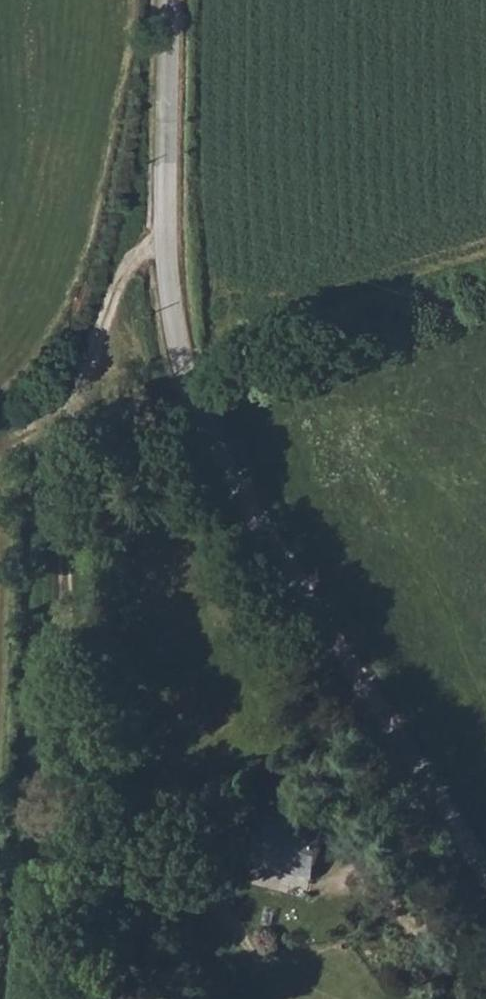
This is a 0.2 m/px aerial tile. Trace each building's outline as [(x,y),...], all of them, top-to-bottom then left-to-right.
[(251,863),(312,882),(321,850),(318,848),(323,830),(265,814),(251,863)]
